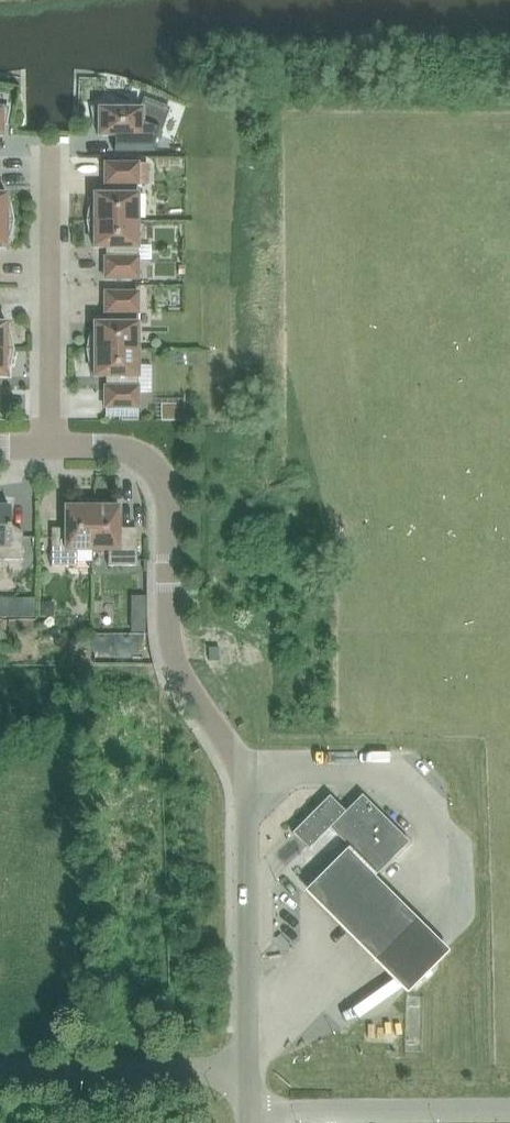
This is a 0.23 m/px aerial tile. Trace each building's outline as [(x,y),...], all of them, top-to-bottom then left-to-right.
[(143,101),(144,101),(141,108),(108,109),(107,106),(91,109),(94,125),(97,125),(97,136),(118,136),(118,142),(115,142),(115,150),(113,150),(113,152),(155,152),(161,136),(159,135),(169,109),(143,100),(143,101)] [(182,163),(181,147),(168,147),(169,163),(182,163)] [(86,221),(137,221),(137,163),(104,163),(104,184),(110,184),(110,194),(93,194),(93,205),(90,205),(86,221)] [(13,221),(9,205),(6,205),(6,194),(0,194),(0,221),(13,221)] [(9,237),(13,221),(0,221),(0,248),(6,248),(6,237),(9,237)] [(86,221),(89,237),(93,237),(93,248),(110,248),(110,258),(104,258),(104,279),(137,279),(137,221),(86,221)] [(86,350),(137,350),(137,292),(104,292),(104,313),(110,313),(110,323),(93,323),(93,334),(90,334),(86,350)] [(12,350),(9,334),(6,334),(6,323),(0,323),(0,350),(12,350)] [(6,377),(6,366),(9,366),(12,350),(0,350),(0,377),(6,377)] [(86,350),(90,366),(93,366),(93,377),(110,377),(110,387),(104,387),(104,408),(137,408),(137,350),(86,350)] [(75,550),(91,550),(91,499),(75,503),(75,506),(64,506),(64,538),(51,538),(51,566),(75,566),(75,550)] [(91,499),(91,550),(107,550),(107,566),(137,566),(137,538),(119,538),(118,506),(107,506),(107,503),(91,499)] [(22,560),(22,532),(9,532),(9,506),(1,506),(1,503),(0,503),(0,560),(22,560)] [(308,849),(329,828),(376,875),(408,842),(361,795),(344,812),(335,803),(328,796),(291,833),(298,840),(308,849)] [(345,848),(304,890),(404,990),(446,948),(345,848)]
